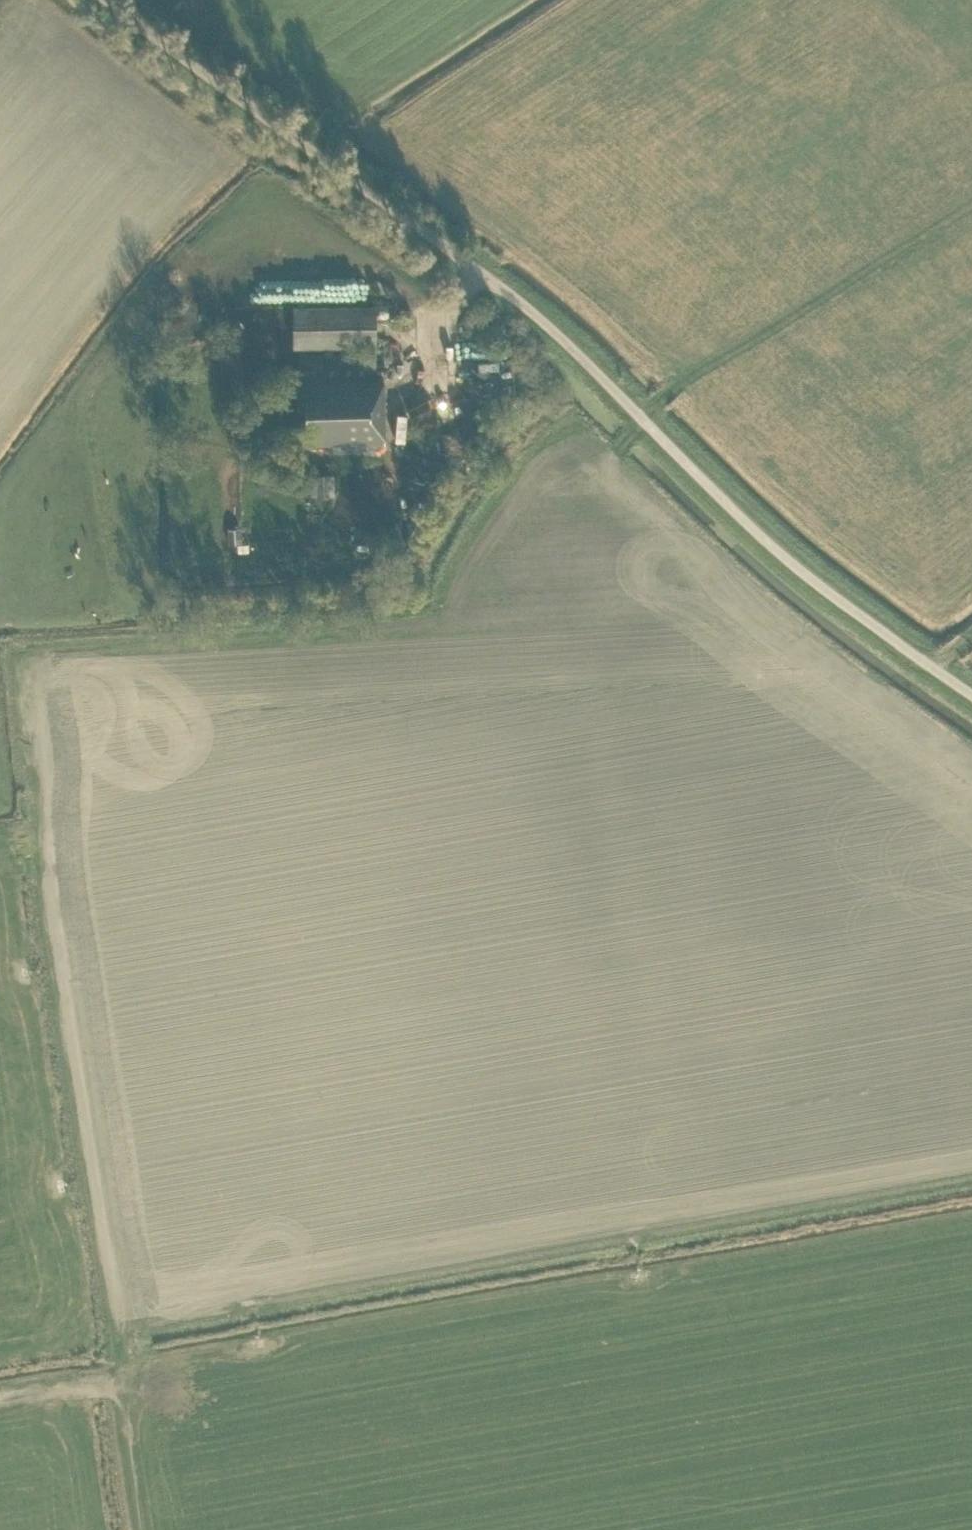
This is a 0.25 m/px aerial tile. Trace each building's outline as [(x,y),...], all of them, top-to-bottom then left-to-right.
[(294,307),(294,349),(376,348),(375,306),(294,307)] [(287,408),(269,409),(269,397),(255,397),(256,440),(304,439),(304,445),(386,443),(384,376),(375,376),(375,353),(321,354),(322,377),(287,377),(287,408)] [(333,475),(313,476),(313,496),(333,495),(333,475)] [(248,542),(247,525),(233,526),(234,543),(248,542)]
